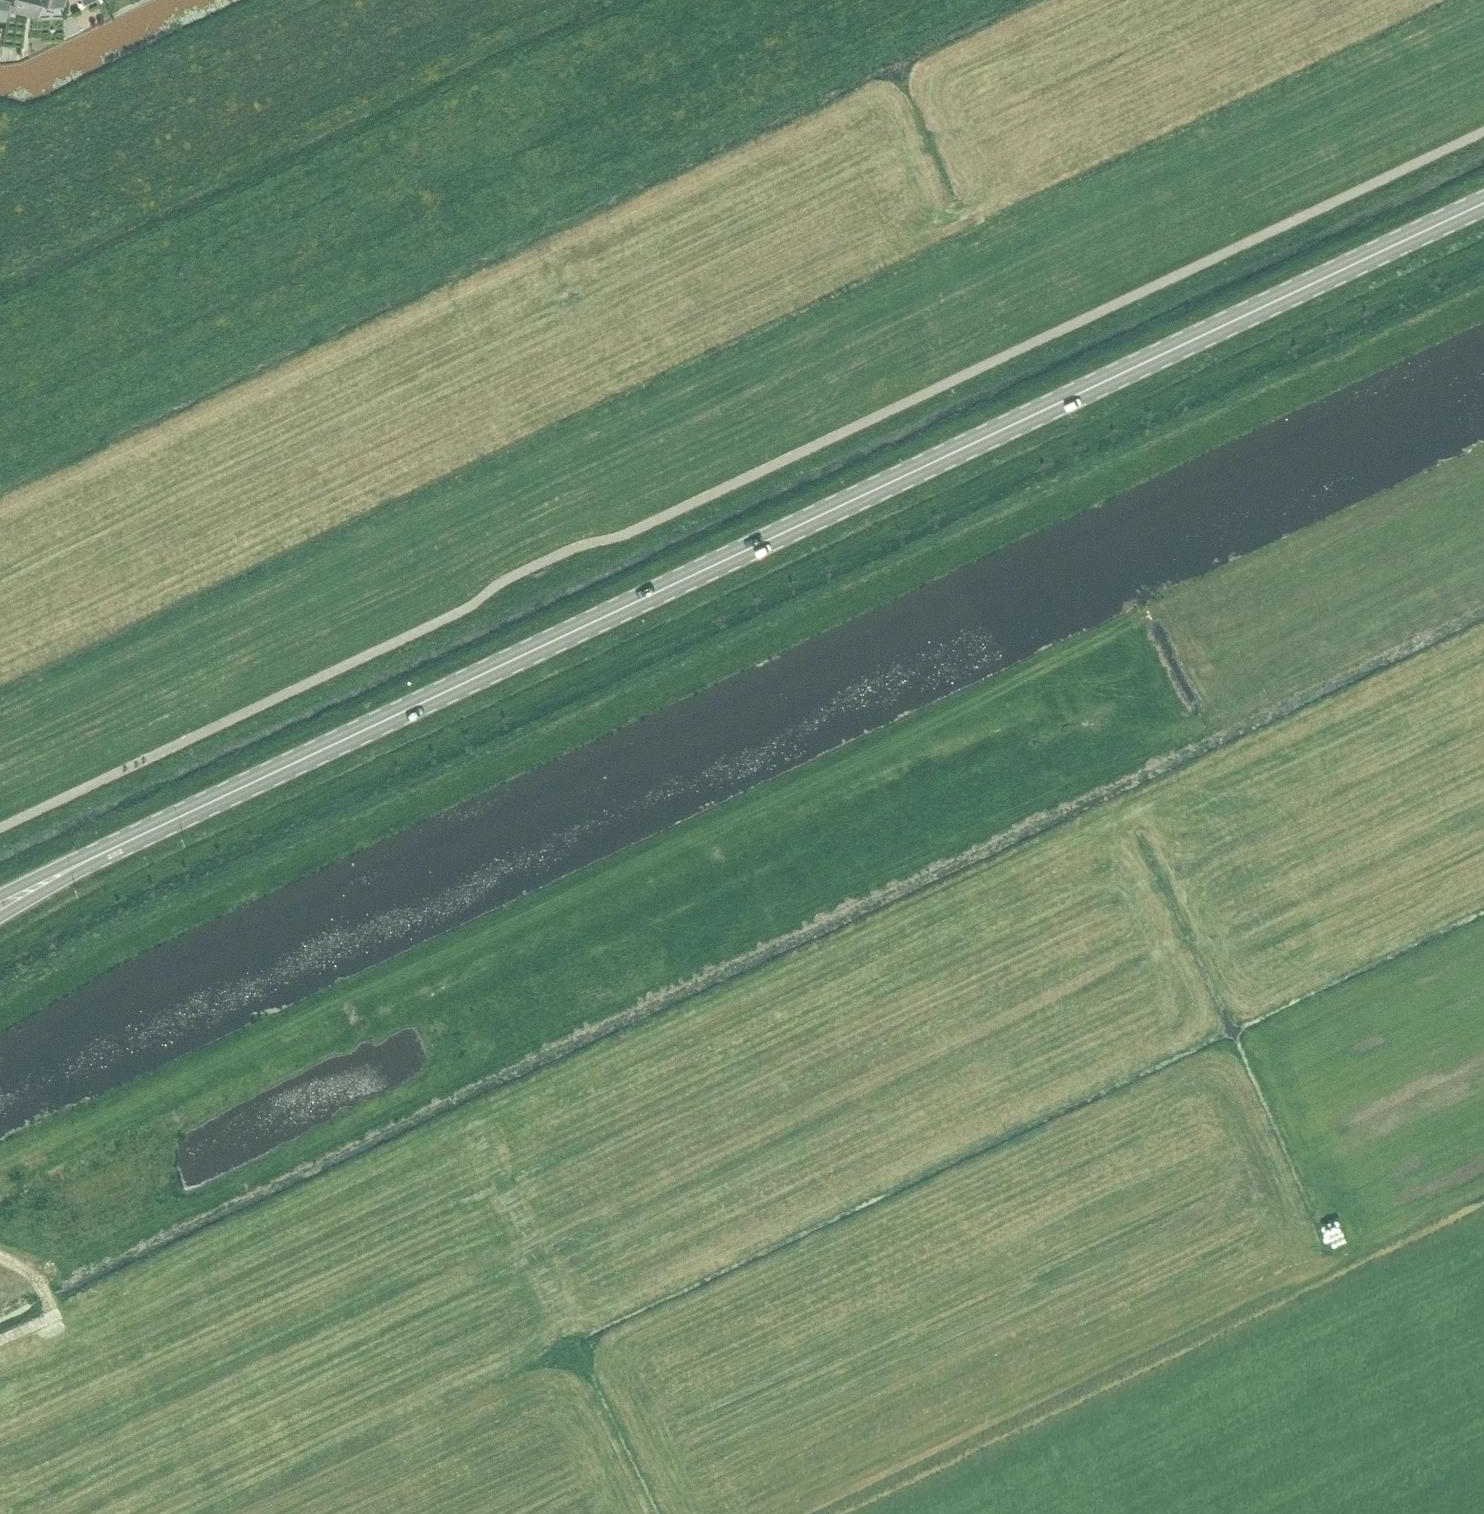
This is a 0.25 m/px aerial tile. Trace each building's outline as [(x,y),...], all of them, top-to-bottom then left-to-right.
[(10,6),(37,12),(40,0),(12,0),(10,6)]
